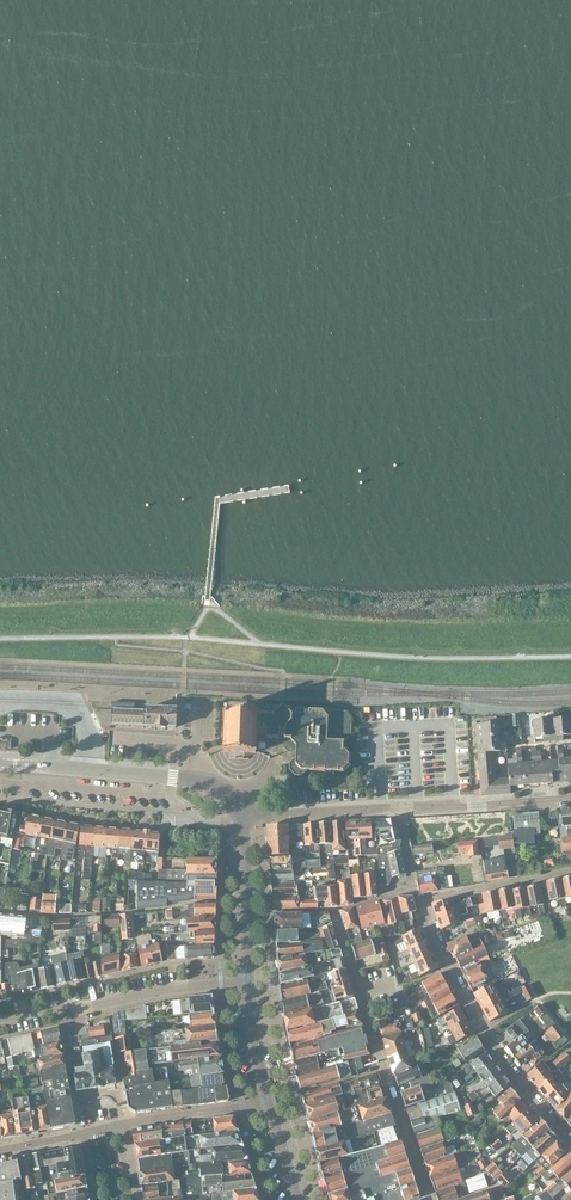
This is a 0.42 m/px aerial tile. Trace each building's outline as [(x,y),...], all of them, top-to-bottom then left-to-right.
[(146,712),(132,711),(133,709),(119,708),(119,710),(113,710),(113,724),(145,725),(145,726),(175,728),(176,710),(146,708),(146,712)] [(258,715),(225,714),(223,753),(256,755),(258,715)] [(561,716),(551,717),(553,742),(565,741),(563,719),(561,719),(561,716)] [(553,742),(551,717),(541,717),(541,721),(539,721),(541,743),(553,742)] [(505,722),(504,718),(497,718),(497,723),(475,724),(476,739),(498,737),(498,728),(508,727),(508,722),(505,722)] [(541,743),(539,721),(532,722),(533,736),(529,737),(529,744),(541,743)] [(509,736),(498,737),(476,739),(477,753),(493,752),(500,752),(499,742),(509,741),(509,736)] [(538,784),(535,747),(530,748),(531,763),(523,764),(524,785),(538,784)] [(540,747),(535,747),(538,784),(553,783),(551,761),(541,762),(540,752),(541,752),(540,747)] [(570,782),(570,759),(563,760),(563,750),(557,750),(560,782),(570,782)] [(495,780),(493,752),(477,753),(479,781),(495,780)] [(508,765),(509,779),(509,787),(510,786),(524,785),(523,764),(522,753),(516,754),(517,764),(508,765)] [(509,787),(509,779),(495,780),(479,781),(481,796),(511,794),(510,786),(509,787)] [(558,810),(557,812),(557,813),(551,813),(552,828),(567,827),(567,830),(568,838),(563,838),(564,852),(570,852),(570,809),(558,810)] [(6,810),(0,851),(0,863),(9,865),(10,858),(11,858),(12,849),(15,833),(18,813),(6,810)] [(28,815),(18,813),(15,833),(16,833),(22,834),(37,838),(41,818),(28,815)] [(540,834),(539,823),(543,823),(542,818),(539,818),(538,813),(513,815),(515,845),(533,843),(532,835),(540,834)] [(54,820),(41,818),(37,838),(35,848),(36,848),(35,854),(36,854),(35,860),(38,861),(40,854),(47,856),(49,840),(50,840),(54,820)] [(67,823),(54,820),(50,840),(49,840),(47,856),(53,857),(56,841),(62,842),(63,842),(67,823)] [(374,821),(377,848),(377,849),(378,849),(400,845),(401,845),(400,843),(401,843),(396,820),(385,820),(383,821),(383,820),(374,821)] [(370,821),(358,822),(361,856),(378,855),(378,849),(377,849),(377,848),(366,849),(365,839),(372,839),(370,821)] [(361,856),(358,822),(346,823),(347,840),(354,839),(355,856),(361,856)] [(67,851),(75,853),(80,825),(67,823),(63,842),(62,842),(61,845),(62,845),(61,853),(66,855),(67,851)] [(346,851),(343,823),(330,824),(333,847),(333,852),(346,851)] [(333,847),(330,824),(317,825),(319,845),(325,844),(325,853),(332,853),(332,852),(333,852),(333,847)] [(319,845),(317,825),(304,825),(306,845),(311,845),(311,854),(320,853),(319,845)] [(81,826),(80,846),(79,852),(85,853),(85,856),(86,856),(85,868),(91,869),(92,857),(92,849),(93,849),(93,847),(95,827),(81,826)] [(276,836),(288,836),(288,826),(267,826),(268,836),(276,835),(276,836)] [(106,848),(108,828),(95,827),(93,847),(93,849),(92,849),(92,857),(106,858),(107,848),(106,848)] [(118,859),(119,854),(119,850),(121,829),(108,828),(106,848),(107,848),(112,849),(111,859),(118,859)] [(134,831),(121,829),(119,850),(119,854),(125,854),(124,862),(130,863),(132,851),(134,831)] [(138,863),(144,863),(147,832),(134,831),(132,851),(139,852),(138,863)] [(160,833),(147,832),(144,863),(150,864),(151,855),(158,856),(160,833)] [(16,833),(13,849),(20,850),(20,846),(22,834),(16,833)] [(217,833),(170,833),(170,854),(162,854),(162,859),(217,859),(217,833)] [(289,845),(288,836),(276,836),(276,835),(268,836),(269,857),(295,854),(295,845),(289,845)] [(513,848),(512,836),(497,838),(499,850),(513,848)] [(484,839),(479,840),(480,847),(485,846),(489,845),(488,838),(484,839)] [(477,841),(458,843),(459,853),(469,852),(469,857),(479,856),(477,841)] [(413,855),(434,852),(433,844),(412,847),(413,855)] [(389,886),(392,878),(387,855),(401,851),(400,845),(378,849),(379,886),(389,886)] [(406,875),(401,851),(387,855),(392,878),(406,875)] [(269,858),(270,871),(298,869),(303,869),(306,868),(305,862),(293,863),(292,856),(269,858)] [(508,879),(505,863),(505,858),(483,861),(487,883),(508,879)] [(167,870),(167,882),(173,882),(188,882),(188,874),(217,875),(217,866),(217,860),(216,860),(187,859),(187,871),(173,870),(167,870)] [(305,861),(305,862),(306,868),(306,869),(320,867),(320,863),(313,864),(313,860),(305,861)] [(334,866),(325,866),(327,880),(335,879),(334,866)] [(298,869),(270,871),(271,884),(294,883),(294,877),(304,876),(304,868),(298,869)] [(447,889),(444,868),(416,873),(417,880),(419,895),(439,892),(439,891),(447,889)] [(454,868),(446,869),(448,881),(456,880),(454,868)] [(353,905),(351,880),(350,871),(342,871),(343,880),(338,881),(340,907),(353,905)] [(188,874),(188,882),(217,882),(217,875),(188,874)] [(375,874),(362,875),(365,899),(377,896),(376,887),(375,874)] [(365,899),(362,875),(351,876),(353,903),(365,899)] [(561,879),(565,899),(570,897),(570,877),(561,879)] [(565,899),(561,879),(546,882),(550,901),(560,900),(561,908),(566,907),(565,899)] [(136,881),(136,896),(137,910),(152,908),(167,907),(167,904),(188,902),(188,901),(194,899),(216,899),(217,882),(188,882),(173,882),(167,882),(165,881),(146,882),(137,881),(136,881)] [(272,897),(294,895),(297,894),(296,889),(296,884),(271,885),(272,897)] [(298,901),(299,909),(318,908),(318,903),(324,903),(325,908),(338,907),(336,886),(324,887),(324,886),(314,887),(315,900),(298,901)] [(540,886),(524,889),(528,908),(538,907),(540,915),(544,914),(545,914),(540,886)] [(500,911),(502,920),(504,928),(510,927),(508,919),(507,919),(505,910),(512,909),(508,889),(493,892),(497,912),(500,911)] [(528,908),(524,889),(511,891),(511,889),(508,889),(512,909),(514,908),(517,920),(522,919),(521,910),(528,908)] [(42,906),(43,892),(32,891),(31,906),(42,906)] [(481,915),(497,912),(493,892),(483,894),(484,904),(479,905),(481,915)] [(19,894),(17,906),(27,907),(29,895),(19,894)] [(294,895),(272,897),(274,910),(296,909),(294,895)] [(389,924),(394,923),(396,934),(405,932),(402,921),(398,898),(384,901),(389,924)] [(415,912),(412,898),(398,898),(405,928),(413,926),(412,921),(413,921),(411,913),(415,912)] [(432,904),(437,917),(466,909),(471,907),(472,907),(471,899),(463,901),(463,903),(454,906),(452,900),(432,904)] [(41,913),(55,914),(56,902),(42,901),(41,913)] [(216,903),(194,904),(192,904),(192,905),(188,905),(188,912),(181,912),(181,919),(187,919),(216,916),(216,903)] [(379,903),(368,905),(373,927),(384,925),(379,903)] [(59,914),(71,914),(71,904),(59,905),(59,914)] [(373,927),(368,905),(357,908),(363,930),(373,927)] [(466,909),(437,917),(441,930),(460,923),(458,917),(468,914),(467,912),(471,910),(472,909),(471,907),(466,909)] [(356,919),(353,909),(341,913),(346,931),(356,928),(357,930),(359,930),(357,919),(356,919)] [(301,911),(274,912),(275,915),(276,931),(315,929),(333,926),(333,923),(328,910),(301,911)] [(25,936),(27,917),(0,914),(0,933),(25,936)] [(134,915),(119,916),(122,940),(136,939),(134,915)] [(101,926),(100,926),(101,916),(88,917),(86,934),(101,933),(101,926)] [(215,930),(216,916),(187,919),(187,926),(169,928),(170,935),(180,934),(215,930)] [(480,928),(483,927),(481,916),(473,918),(477,929),(480,928)] [(526,932),(535,928),(530,916),(514,924),(516,929),(523,926),(526,932)] [(555,938),(548,917),(538,920),(545,941),(555,938)] [(70,930),(70,919),(53,920),(53,931),(70,930)] [(315,929),(276,931),(277,944),(302,943),(304,943),(311,942),(321,941),(322,941),(337,940),(337,937),(333,926),(315,929)] [(405,942),(408,950),(426,942),(420,929),(394,941),(396,946),(405,942)] [(215,932),(215,930),(180,934),(181,940),(194,939),(195,946),(215,944),(215,932)] [(163,962),(159,944),(158,944),(149,945),(148,941),(151,941),(150,934),(136,937),(139,948),(138,948),(142,966),(162,962),(163,962)] [(470,935),(465,937),(447,945),(448,946),(447,948),(448,952),(451,952),(452,954),(453,953),(455,958),(460,968),(478,960),(488,956),(481,941),(480,939),(476,941),(474,936),(470,935)] [(352,945),(352,946),(363,943),(361,937),(350,941),(352,945)] [(371,941),(363,943),(352,946),(357,961),(376,955),(374,947),(378,946),(382,957),(388,955),(383,937),(376,939),(371,940),(371,941)] [(302,943),(277,944),(277,945),(278,958),(278,959),(304,955),(306,954),(306,955),(335,950),(335,948),(340,947),(337,940),(322,941),(321,941),(311,942),(304,943),(302,943)] [(122,971),(137,967),(137,958),(137,955),(136,941),(130,942),(131,953),(127,953),(128,955),(122,956),(122,970),(122,971)] [(432,955),(426,942),(408,950),(400,954),(402,959),(410,955),(414,964),(432,955)] [(120,971),(120,953),(110,955),(110,944),(101,944),(101,961),(92,963),(95,977),(120,971)] [(215,944),(195,946),(185,946),(186,960),(188,959),(214,958),(214,944),(215,944)] [(177,960),(176,946),(166,947),(168,961),(177,960)] [(304,955),(278,959),(279,973),(309,966),(318,964),(343,958),(340,950),(340,947),(335,948),(335,950),(306,955),(306,954),(304,955)] [(74,954),(66,956),(72,983),(93,978),(90,964),(83,965),(82,960),(71,962),(71,961),(75,960),(74,954)] [(438,969),(432,955),(414,964),(418,972),(409,976),(412,981),(438,969)] [(72,983),(66,956),(57,958),(59,965),(53,966),(57,986),(72,983)] [(324,974),(330,973),(345,969),(343,958),(318,964),(279,973),(280,985),(324,974)] [(489,981),(488,979),(489,977),(486,973),(484,972),(479,963),(478,960),(460,968),(471,990),(489,981)] [(16,963),(5,963),(5,979),(7,979),(7,984),(9,984),(11,997),(16,995),(17,996),(28,993),(25,974),(24,972),(24,967),(20,968),(19,966),(17,963),(16,963)] [(38,964),(24,967),(24,972),(25,974),(28,993),(40,990),(40,969),(39,969),(39,964),(38,964)] [(40,969),(40,990),(54,987),(51,967),(40,969)] [(343,1002),(355,999),(354,996),(345,969),(330,973),(333,980),(331,980),(332,985),(330,985),(332,992),(330,992),(330,993),(333,1005),(343,1002)] [(408,997),(410,1003),(428,994),(447,984),(444,980),(440,973),(422,983),(425,989),(419,992),(408,997)] [(327,990),(324,974),(280,985),(282,1001),(299,997),(306,996),(320,992),(327,990)] [(7,984),(1,985),(0,985),(1,990),(0,990),(0,1001),(3,1001),(3,1000),(11,998),(11,997),(9,984),(7,984)] [(448,988),(447,984),(428,994),(421,998),(427,1008),(434,1005),(452,995),(448,988)] [(474,994),(481,1008),(516,989),(514,984),(498,993),(493,984),(474,994)] [(529,1001),(535,998),(528,986),(521,989),(529,1001)] [(519,994),(516,989),(481,1008),(489,1022),(508,1012),(503,1003),(519,994)] [(324,1006),(320,992),(306,996),(299,997),(282,1002),(284,1016),(324,1006)] [(452,995),(434,1005),(440,1016),(456,1007),(458,1007),(459,1005),(455,1002),(452,995)] [(181,1015),(189,1015),(214,1012),(212,996),(189,998),(189,999),(180,1000),(181,1015)] [(147,1019),(145,1005),(126,1010),(127,1020),(147,1019)] [(546,1013),(540,1005),(534,1009),(540,1017),(546,1013)] [(447,1024),(450,1030),(466,1021),(459,1008),(437,1021),(441,1027),(447,1024)] [(113,1022),(115,1039),(124,1038),(126,1038),(124,1021),(127,1020),(126,1010),(114,1013),(113,1022)] [(358,1010),(342,1014),(346,1028),(362,1024),(358,1010)] [(335,1032),(334,1030),(332,1021),(313,1026),(309,1011),(284,1017),(290,1047),(298,1045),(331,1035),(331,1033),(335,1032)] [(215,1026),(214,1012),(189,1015),(191,1029),(215,1026)] [(376,1018),(379,1028),(396,1023),(396,1021),(393,1021),(391,1013),(376,1018)] [(419,1013),(412,1015),(414,1023),(422,1021),(420,1013),(419,1013)] [(412,1019),(396,1023),(379,1028),(382,1038),(406,1032),(420,1028),(419,1023),(414,1025),(412,1019)] [(513,1057),(529,1044),(523,1036),(528,1032),(520,1020),(506,1031),(514,1041),(506,1047),(513,1057)] [(473,1033),(466,1021),(450,1030),(453,1035),(447,1039),(451,1046),(473,1033)] [(555,1025),(549,1030),(558,1040),(564,1036),(555,1025)] [(103,1026),(89,1029),(91,1037),(104,1035),(103,1026)] [(215,1027),(215,1026),(191,1029),(158,1032),(160,1048),(187,1045),(218,1042),(215,1027)] [(43,1045),(61,1041),(58,1027),(40,1032),(43,1045)] [(334,1035),(290,1047),(294,1061),(323,1053),(326,1064),(327,1068),(343,1063),(342,1061),(346,1060),(355,1058),(372,1053),(368,1042),(363,1027),(334,1035)] [(408,1057),(404,1041),(408,1040),(406,1032),(382,1038),(394,1074),(411,1068),(410,1062),(413,1061),(412,1056),(408,1057)] [(31,1034),(19,1037),(23,1053),(34,1051),(35,1050),(31,1034)] [(80,1036),(80,1041),(78,1042),(79,1047),(82,1047),(84,1055),(83,1055),(86,1069),(76,1071),(76,1074),(78,1091),(96,1088),(114,1085),(111,1066),(117,1065),(112,1036),(89,1040),(88,1035),(80,1036)] [(23,1053),(19,1037),(7,1040),(11,1056),(23,1053)] [(129,1037),(126,1038),(124,1038),(115,1039),(117,1054),(124,1053),(131,1052),(129,1037)] [(465,1062),(485,1050),(476,1037),(457,1048),(465,1062)] [(535,1040),(529,1044),(513,1057),(520,1067),(529,1060),(534,1067),(547,1057),(535,1040)] [(35,1050),(34,1051),(36,1062),(38,1061),(63,1055),(63,1054),(64,1052),(63,1046),(62,1044),(61,1041),(43,1045),(41,1046),(41,1048),(35,1050)] [(187,1045),(146,1050),(148,1064),(148,1066),(221,1057),(218,1042),(187,1045)] [(131,1052),(124,1053),(127,1067),(148,1064),(146,1050),(131,1052)] [(537,1087),(556,1071),(558,1070),(558,1069),(570,1059),(565,1052),(553,1063),(553,1064),(547,1068),(543,1063),(527,1075),(537,1087)] [(323,1053),(294,1061),(297,1076),(327,1068),(326,1064),(323,1053)] [(470,1065),(479,1076),(494,1064),(491,1059),(491,1058),(489,1055),(488,1055),(486,1053),(470,1065)] [(63,1055),(38,1061),(40,1073),(65,1068),(63,1055)] [(169,1081),(171,1092),(181,1091),(181,1092),(193,1090),(225,1087),(223,1074),(221,1057),(176,1063),(173,1064),(174,1071),(179,1070),(179,1072),(192,1070),(193,1077),(169,1081)] [(453,1075),(464,1068),(458,1059),(452,1063),(455,1068),(451,1071),(453,1075)] [(348,1063),(343,1064),(297,1077),(301,1091),(330,1082),(352,1077),(350,1071),(356,1069),(354,1062),(348,1064),(348,1063)] [(128,1074),(122,1078),(125,1078),(135,1077),(134,1073),(149,1071),(148,1066),(148,1064),(127,1067),(128,1073),(128,1074)] [(487,1086),(502,1075),(499,1070),(499,1068),(497,1065),(495,1065),(494,1064),(479,1076),(487,1086)] [(411,1068),(394,1074),(399,1087),(409,1082),(428,1075),(426,1069),(420,1072),(418,1066),(411,1068)] [(65,1068),(40,1073),(41,1079),(42,1084),(46,1104),(47,1107),(50,1129),(72,1125),(73,1125),(74,1124),(75,1123),(75,1122),(75,1121),(69,1089),(66,1074),(65,1068)] [(125,1078),(122,1078),(128,1109),(136,1114),(137,1113),(158,1110),(173,1108),(172,1098),(171,1092),(169,1081),(167,1068),(149,1071),(134,1073),(135,1077),(125,1078)] [(546,1099),(566,1081),(567,1080),(563,1075),(559,1070),(537,1088),(546,1099)] [(378,1074),(357,1079),(360,1088),(365,1104),(386,1098),(378,1074)] [(411,1089),(401,1092),(406,1107),(419,1103),(425,1101),(422,1093),(434,1088),(432,1082),(429,1075),(428,1075),(409,1082),(411,1089)] [(502,1075),(487,1086),(476,1094),(480,1100),(491,1092),(495,1098),(511,1086),(510,1084),(510,1082),(508,1080),(506,1079),(502,1075)] [(1,1092),(6,1091),(5,1085),(9,1085),(8,1079),(0,1080),(0,1092),(1,1092)] [(334,1098),(343,1095),(346,1094),(351,1109),(359,1107),(366,1105),(365,1104),(360,1088),(357,1079),(352,1080),(340,1083),(302,1095),(305,1106),(334,1098)] [(546,1099),(556,1110),(570,1093),(570,1084),(567,1080),(566,1081),(546,1099)] [(171,1092),(173,1108),(180,1107),(194,1106),(228,1101),(229,1099),(227,1087),(225,1087),(193,1090),(181,1092),(181,1091),(171,1092)] [(499,1120),(521,1101),(511,1089),(498,1101),(502,1106),(494,1114),(499,1120)] [(420,1105),(424,1117),(425,1121),(461,1111),(455,1093),(420,1105)] [(556,1110),(565,1120),(570,1113),(570,1093),(556,1110)] [(346,1094),(343,1095),(334,1098),(305,1106),(309,1122),(345,1111),(351,1109),(346,1094)] [(28,1097),(28,1096),(11,1100),(13,1112),(17,1136),(39,1131),(33,1096),(28,1097)] [(47,1107),(46,1104),(35,1106),(34,1096),(33,1096),(39,1131),(49,1130),(50,1129),(47,1107)] [(363,1121),(392,1114),(387,1099),(366,1105),(359,1107),(363,1121)] [(507,1114),(514,1122),(528,1110),(521,1101),(507,1114)] [(476,1115),(471,1102),(465,1107),(469,1117),(476,1115)] [(530,1107),(528,1110),(514,1122),(506,1130),(511,1135),(517,1130),(522,1136),(540,1119),(530,1107)] [(349,1126),(345,1111),(309,1122),(313,1135),(349,1126)] [(13,1112),(12,1112),(0,1114),(0,1121),(1,1125),(3,1139),(16,1136),(17,1136),(13,1112)] [(384,1131),(396,1127),(392,1114),(349,1126),(313,1135),(317,1150),(374,1134),(384,1131)] [(206,1135),(238,1131),(233,1117),(213,1119),(213,1120),(204,1121),(205,1131),(202,1132),(201,1130),(193,1131),(193,1137),(199,1136),(206,1135)] [(441,1117),(432,1120),(425,1122),(424,1118),(411,1122),(416,1136),(435,1130),(439,1128),(444,1127),(441,1117)] [(471,1123),(475,1128),(481,1123),(476,1118),(471,1123)] [(520,1158),(549,1130),(541,1120),(518,1141),(510,1148),(520,1158)] [(183,1123),(161,1126),(163,1141),(179,1139),(193,1137),(193,1131),(191,1122),(183,1123)] [(163,1141),(161,1126),(141,1128),(137,1129),(133,1130),(135,1144),(163,1141)] [(384,1131),(374,1134),(378,1148),(379,1147),(389,1145),(401,1141),(396,1127),(384,1131)] [(443,1141),(439,1128),(435,1130),(416,1136),(421,1150),(446,1142),(445,1140),(443,1141)] [(181,1153),(242,1145),(240,1139),(238,1131),(206,1135),(199,1136),(193,1137),(179,1139),(181,1153)] [(534,1162),(556,1142),(558,1140),(550,1131),(526,1153),(534,1162)] [(181,1153),(179,1139),(163,1141),(137,1143),(135,1144),(137,1158),(181,1153)] [(446,1142),(421,1150),(425,1164),(447,1156),(456,1153),(454,1146),(453,1147),(450,1140),(446,1142)] [(502,1144),(497,1140),(490,1146),(495,1151),(502,1144)] [(350,1141),(317,1150),(316,1150),(319,1164),(353,1154),(350,1141)] [(389,1145),(379,1147),(384,1161),(388,1159),(406,1154),(401,1141),(389,1145)] [(564,1147),(559,1142),(557,1144),(556,1143),(541,1156),(547,1162),(535,1172),(539,1177),(541,1176),(546,1171),(566,1154),(562,1149),(564,1147)] [(224,1176),(222,1164),(222,1162),(244,1161),(247,1160),(247,1161),(248,1161),(242,1145),(181,1153),(137,1158),(137,1159),(140,1171),(173,1167),(176,1181),(222,1176),(224,1176)] [(56,1165),(56,1166),(59,1181),(85,1175),(79,1146),(64,1149),(67,1163),(56,1165)] [(67,1163),(64,1149),(43,1153),(45,1167),(45,1168),(56,1166),(56,1165),(67,1163)] [(362,1151),(319,1164),(324,1179),(351,1171),(350,1166),(365,1162),(362,1151)] [(546,1171),(541,1176),(546,1181),(554,1174),(559,1179),(570,1168),(570,1155),(568,1152),(546,1171)] [(43,1153),(31,1156),(36,1185),(37,1192),(49,1190),(48,1183),(43,1184),(41,1168),(45,1167),(43,1153)] [(389,1162),(377,1166),(381,1178),(410,1168),(406,1154),(388,1159),(389,1162)] [(454,1155),(444,1158),(426,1164),(430,1178),(448,1172),(457,1169),(458,1168),(454,1155)] [(31,1156),(17,1158),(22,1180),(24,1191),(30,1190),(31,1199),(38,1199),(37,1192),(36,1185),(31,1156)] [(22,1180),(17,1158),(0,1162),(0,1183),(16,1181),(22,1180)] [(304,1161),(297,1162),(300,1175),(306,1173),(304,1161)] [(491,1184),(503,1174),(493,1162),(485,1169),(485,1170),(491,1184)] [(230,1177),(252,1175),(248,1163),(222,1164),(224,1176),(222,1176),(222,1178),(230,1177)] [(173,1167),(140,1171),(138,1171),(140,1186),(166,1182),(176,1181),(173,1167)] [(370,1182),(365,1167),(324,1180),(330,1199),(362,1199),(415,1184),(411,1169),(370,1182)] [(462,1182),(457,1169),(430,1179),(435,1191),(462,1182)] [(496,1180),(505,1188),(513,1180),(515,1178),(514,1176),(511,1178),(505,1171),(503,1174),(496,1180)] [(548,1193),(554,1199),(555,1199),(556,1199),(554,1197),(566,1187),(570,1192),(570,1191),(570,1172),(561,1180),(562,1181),(548,1193)] [(469,1178),(474,1193),(490,1187),(484,1173),(469,1178)] [(87,1188),(85,1175),(59,1181),(48,1183),(49,1190),(50,1196),(67,1192),(87,1188)] [(256,1190),(255,1188),(256,1188),(252,1175),(230,1177),(222,1178),(222,1176),(176,1181),(166,1182),(167,1190),(159,1191),(158,1186),(142,1188),(145,1199),(151,1199),(162,1199),(162,1198),(168,1198),(194,1197),(206,1196),(214,1195),(256,1190)] [(18,1195),(16,1181),(0,1183),(0,1197),(18,1195)] [(458,1185),(436,1194),(438,1199),(456,1199),(458,1199),(456,1192),(458,1192),(460,1191),(460,1189),(468,1187),(465,1181),(458,1183),(458,1185)] [(415,1184),(362,1199),(414,1199),(420,1198),(415,1184)] [(67,1192),(68,1199),(89,1199),(87,1188),(67,1192)] [(256,1190),(214,1195),(214,1199),(259,1199),(256,1190)] [(493,1199),(490,1193),(487,1194),(486,1190),(458,1199),(456,1199),(492,1199),(493,1199)] [(497,1199),(501,1199),(505,1199),(501,1190),(495,1192),(497,1199)] [(537,1196),(541,1199),(554,1199),(548,1193),(547,1194),(545,1192),(537,1196)]
